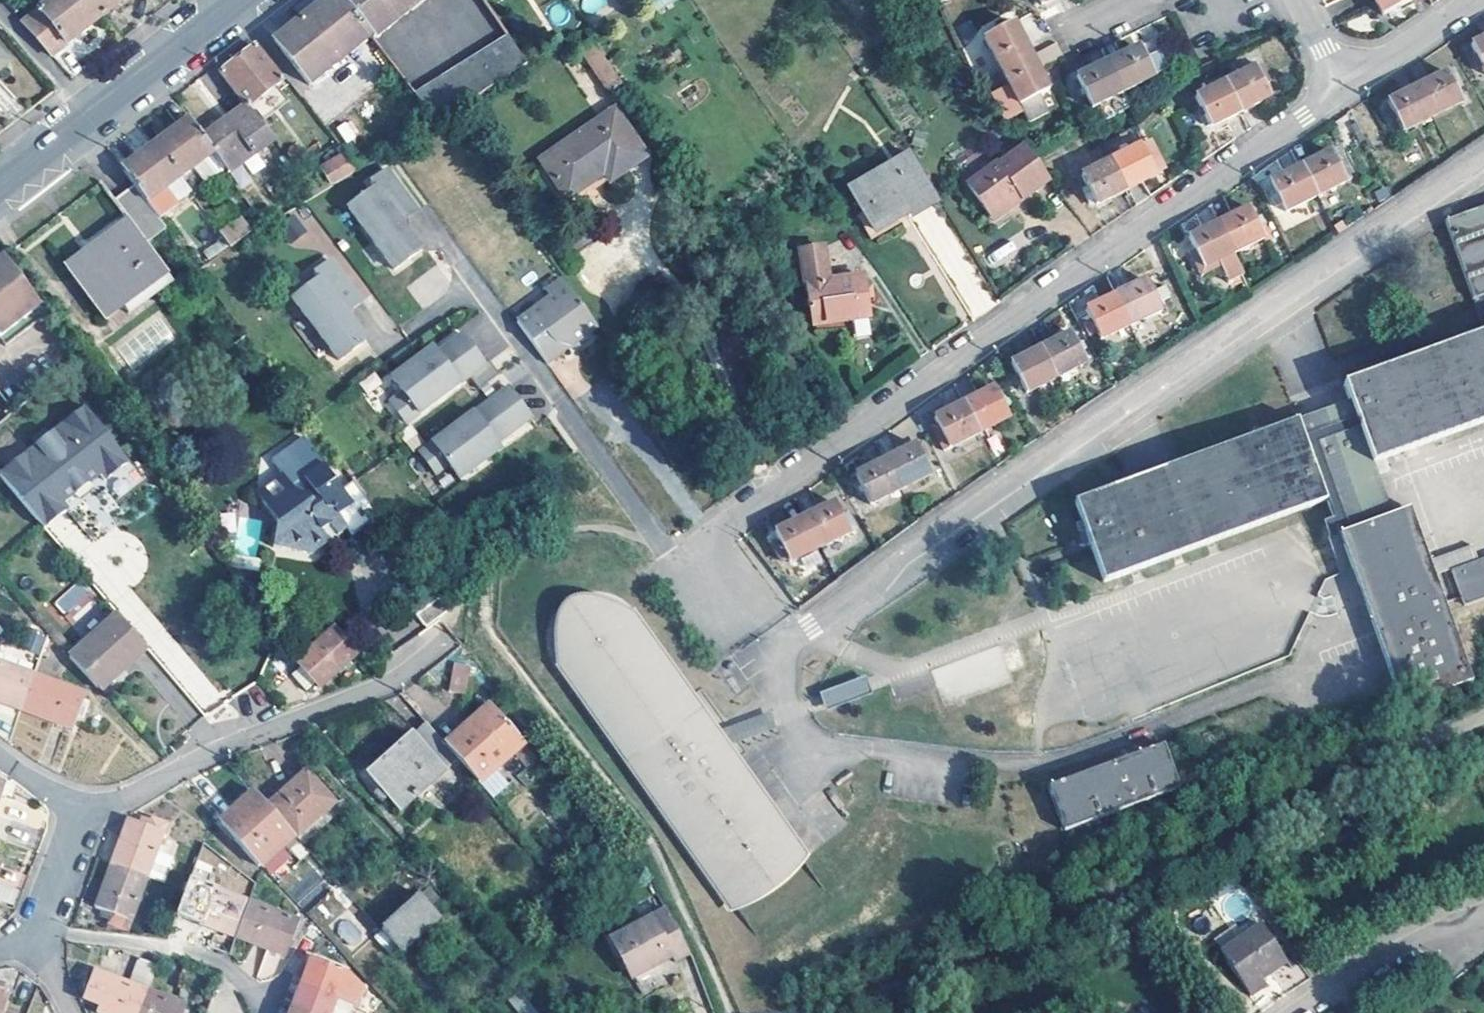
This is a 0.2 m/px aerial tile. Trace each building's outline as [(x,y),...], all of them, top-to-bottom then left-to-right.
[(102,17),(88,0),(53,0),(22,24),(52,57),(102,17)] [(102,17),(124,0),(88,0),(102,17)] [(340,0),(328,0),(300,23),(282,36),(274,43),(308,87),(371,38),(340,0)] [(371,38),(373,41),(424,0),(340,0),(371,38)] [(1410,0),(1373,0),(1381,15),(1410,1),(1410,0)] [(982,37),(1000,72),(1030,57),(1013,22),(982,37)] [(1185,58),(1171,30),(1142,45),(1148,57),(1142,60),(1150,77),(1155,74),(1185,58)] [(526,65),(506,36),(415,97),(435,125),(444,119),(526,65)] [(1483,77),(1483,37),(1469,45),(1483,77)] [(621,85),(589,40),(577,49),(608,95),(621,85)] [(1062,57),(1055,44),(1030,57),(1037,70),(1062,57)] [(1106,64),(1120,93),(1150,78),(1150,77),(1142,60),(1136,48),(1106,64)] [(282,83),(255,49),(221,75),(248,110),(282,83)] [(1030,57),(1000,72),(977,84),(1000,115),(1019,106),(1027,121),(1055,107),(1047,92),(1037,70),(1030,57)] [(1120,93),(1106,64),(1076,79),(1091,109),(1120,93)] [(1224,84),(1238,113),(1268,98),(1262,86),(1267,83),(1259,66),(1224,84)] [(1444,72),(1414,88),(1430,118),(1460,103),(1444,72)] [(1208,128),(1238,113),(1224,84),(1194,99),(1208,128)] [(1400,134),(1430,118),(1414,88),(1386,103),(1400,134)] [(203,140),(213,154),(229,176),(271,147),(246,111),(203,140)] [(645,157),(615,113),(541,164),(566,199),(611,169),(618,177),(645,157)] [(179,179),(213,154),(203,140),(189,121),(154,146),(179,179)] [(1109,161),(1125,191),(1153,176),(1148,166),(1157,163),(1147,143),(1109,161)] [(1032,159),(1022,145),(998,161),(997,160),(966,182),(989,215),(1019,193),(1023,198),(1048,180),(1032,159)] [(120,171),(133,188),(156,219),(174,205),(163,191),(179,179),(154,146),(120,171)] [(936,198),(910,152),(848,188),(872,228),(906,209),(908,214),(936,198)] [(1300,167),(1316,198),(1353,179),(1344,160),(1335,163),(1329,153),(1300,167)] [(359,171),(346,155),(321,170),(332,187),(334,186),(359,171)] [(1094,207),(1125,191),(1109,161),(1078,177),(1086,193),(1083,194),(1088,205),(1092,203),(1094,207)] [(1162,172),(1157,163),(1148,166),(1153,176),(1162,172)] [(1316,198),(1300,167),(1270,182),(1285,213),(1316,198)] [(417,210),(387,170),(370,181),(374,189),(348,206),(361,225),(364,222),(375,239),(373,240),(394,270),(420,250),(402,223),(417,210)] [(166,231),(156,219),(133,188),(113,203),(129,224),(146,245),(166,231)] [(1023,198),(1019,193),(989,215),(993,220),(1023,198)] [(1100,584),(1323,503),(1317,484),(1369,465),(1483,423),(1483,207),(1442,222),(1483,335),(1339,385),(1345,403),(1070,504),(1100,584)] [(1248,209),(1218,224),(1233,255),(1263,240),(1248,209)] [(290,218),(275,231),(287,246),(303,234),(290,218)] [(252,234),(241,220),(219,235),(229,249),(252,234)] [(361,225),(373,240),(375,239),(364,222),(361,225)] [(174,283),(146,245),(129,224),(65,271),(104,323),(122,308),(128,315),(174,283)] [(1233,255),(1218,224),(1187,239),(1193,250),(1202,271),(1233,255)] [(827,281),(821,249),(793,253),(798,285),(804,285),(807,308),(810,307),(812,326),(868,318),(862,276),(827,281)] [(1202,271),(1193,250),(1188,253),(1200,277),(1220,268),(1227,281),(1243,274),(1233,255),(1202,271)] [(5,260),(0,263),(0,336),(39,308),(29,294),(5,260)] [(360,303),(329,263),(312,275),(317,282),(291,300),(304,318),(307,316),(319,332),(316,334),(338,363),(364,342),(345,315),(360,303)] [(598,329),(563,281),(547,293),(551,300),(518,325),(548,366),(562,356),(560,353),(567,348),(569,351),(598,329)] [(1114,297),(1129,326),(1159,312),(1156,305),(1169,299),(1165,288),(1158,292),(1154,284),(1147,287),(1145,282),(1114,297)] [(1129,326),(1114,297),(1085,311),(1090,322),(1085,324),(1091,337),(1096,335),(1100,341),(1129,326)] [(0,336),(0,340),(6,348),(46,318),(46,317),(39,308),(0,336)] [(465,323),(487,359),(506,348),(484,311),(465,323)] [(319,332),(307,316),(304,318),(316,334),(319,332)] [(1039,349),(1054,379),(1084,364),(1069,334),(1039,349)] [(467,381),(482,369),(459,339),(436,356),(421,368),(416,362),(390,381),(400,397),(387,406),(403,427),(467,381)] [(1054,379),(1039,349),(1009,365),(1024,395),(1054,379)] [(436,356),(431,350),(416,362),(421,368),(436,356)] [(482,369),(467,381),(476,394),(496,379),(487,366),(482,369)] [(962,404),(978,434),(1007,419),(993,389),(962,404)] [(494,448),(529,422),(506,391),(469,417),(473,422),(460,431),(457,427),(417,456),(433,478),(446,469),(457,483),(484,464),(480,458),(494,448)] [(941,452),(978,434),(962,404),(933,419),(938,432),(933,434),(941,452)] [(0,477),(0,478),(45,530),(68,510),(63,504),(98,474),(103,480),(126,460),(80,407),(0,477)] [(914,445),(883,461),(899,491),(928,477),(922,463),(927,462),(921,449),(916,451),(914,445)] [(498,454),(494,448),(480,458),(484,464),(498,454)] [(868,505),(899,491),(883,461),(854,475),(855,481),(851,482),(857,497),(863,494),(868,505)] [(1388,517),(1369,465),(1317,484),(1323,503),(1335,536),(1388,517)] [(359,545),(385,526),(359,490),(346,500),(328,475),(309,488),(324,510),(318,512),(315,507),(299,505),(287,487),(259,505),(278,534),(274,557),(317,563),(334,551),(327,541),(337,534),(345,545),(354,539),(359,545)] [(834,503),(804,518),(819,548),(853,530),(845,512),(839,515),(834,503)] [(1423,563),(1404,511),(1388,517),(1335,536),(1398,707),(1466,681),(1429,579),(1423,563)] [(819,548),(804,518),(773,532),(779,543),(771,546),(778,561),(786,557),(789,563),(819,548)] [(1467,547),(1423,563),(1429,579),(1447,572),(1473,563),(1467,547)] [(1473,563),(1447,572),(1460,606),(1483,597),(1483,559),(1473,563)] [(53,603),(71,622),(96,599),(78,580),(53,603)] [(427,581),(403,599),(412,610),(387,628),(404,652),(429,635),(420,623),(444,606),(427,581)] [(611,617),(617,624),(624,619),(692,713),(698,710),(731,761),(742,777),(757,766),(727,720),(629,605),(621,598),(604,592),(579,594),(557,606),(546,635),(548,657),(669,831),(676,825),(670,817),(675,812),(565,661),(573,656),(569,649),(567,644),(567,640),(567,634),(568,629),(571,623),(575,618),(580,615),(587,612),(593,611),(600,611),(605,614),(611,617)] [(573,656),(617,624),(611,617),(605,614),(600,611),(593,611),(587,612),(580,615),(575,618),(571,623),(568,629),(567,634),(567,640),(567,644),(569,649),(573,656)] [(147,649),(118,614),(70,657),(97,687),(121,665),(125,669),(147,649)] [(155,617),(135,633),(204,715),(223,699),(155,617)] [(692,713),(624,619),(617,624),(573,656),(565,661),(675,812),(670,817),(676,825),(698,858),(721,891),(790,844),(765,809),(742,777),(731,761),(698,710),(692,713)] [(358,655),(335,629),(296,662),(301,669),(293,676),(306,692),(314,684),(320,689),(358,655)] [(39,653),(45,636),(28,630),(22,647),(39,653)] [(997,649),(951,662),(959,691),(1006,678),(997,649)] [(35,674),(0,661),(0,703),(21,710),(35,674)] [(125,669),(121,665),(97,687),(101,691),(125,669)] [(450,691),(464,694),(469,667),(455,665),(450,691)] [(86,693),(35,674),(21,710),(72,728),(86,693)] [(864,674),(819,692),(825,709),(871,691),(864,674)] [(490,707),(446,745),(457,759),(477,780),(479,782),(523,744),(490,707)] [(457,759),(446,745),(425,722),(368,775),(401,810),(457,759)] [(1059,833),(1174,789),(1159,745),(1043,787),(1059,833)] [(757,766),(742,777),(765,809),(779,798),(757,766)] [(266,805),(293,835),(297,839),(337,803),(306,770),(266,805)] [(258,867),(293,835),(266,805),(253,791),(219,824),(258,867)] [(698,858),(692,863),(725,910),(814,849),(779,798),(765,809),(790,844),(721,891),(698,858)] [(156,852),(167,824),(153,819),(152,822),(142,819),(140,824),(127,820),(111,864),(147,877),(162,883),(172,857),(156,852)] [(692,863),(698,858),(676,825),(669,831),(692,863)] [(127,932),(147,877),(111,864),(94,909),(99,911),(97,917),(107,921),(106,925),(127,932)] [(201,926),(235,939),(249,903),(188,880),(184,891),(179,905),(202,913),(198,925),(201,926)] [(19,888),(0,882),(0,901),(14,905),(19,888)] [(438,915),(420,894),(380,930),(399,951),(438,915)] [(321,924),(343,910),(334,896),(312,910),(321,924)] [(249,903),(235,939),(283,957),(285,957),(298,920),(249,903)] [(673,923),(667,910),(612,939),(630,975),(652,964),(650,960),(668,952),(674,962),(689,954),(682,940),(673,923)] [(343,920),(334,931),(354,947),(362,936),(343,920)] [(1289,966),(1263,927),(1221,954),(1250,1000),(1268,988),(1265,982),(1289,966)] [(271,981),(279,957),(265,952),(257,976),(271,981)] [(128,984),(146,991),(155,966),(138,959),(128,984)] [(303,986),(336,998),(344,973),(312,961),(305,980),(303,986)] [(146,991),(128,984),(95,971),(84,998),(100,1005),(97,1012),(138,1012),(146,991)] [(303,986),(300,992),(293,1012),(295,1012),(330,1012),(336,998),(303,986)] [(146,991),(138,1012),(181,1012),(184,1005),(146,991)] [(206,1012),(246,1012),(247,1007),(211,996),(206,1012)]
